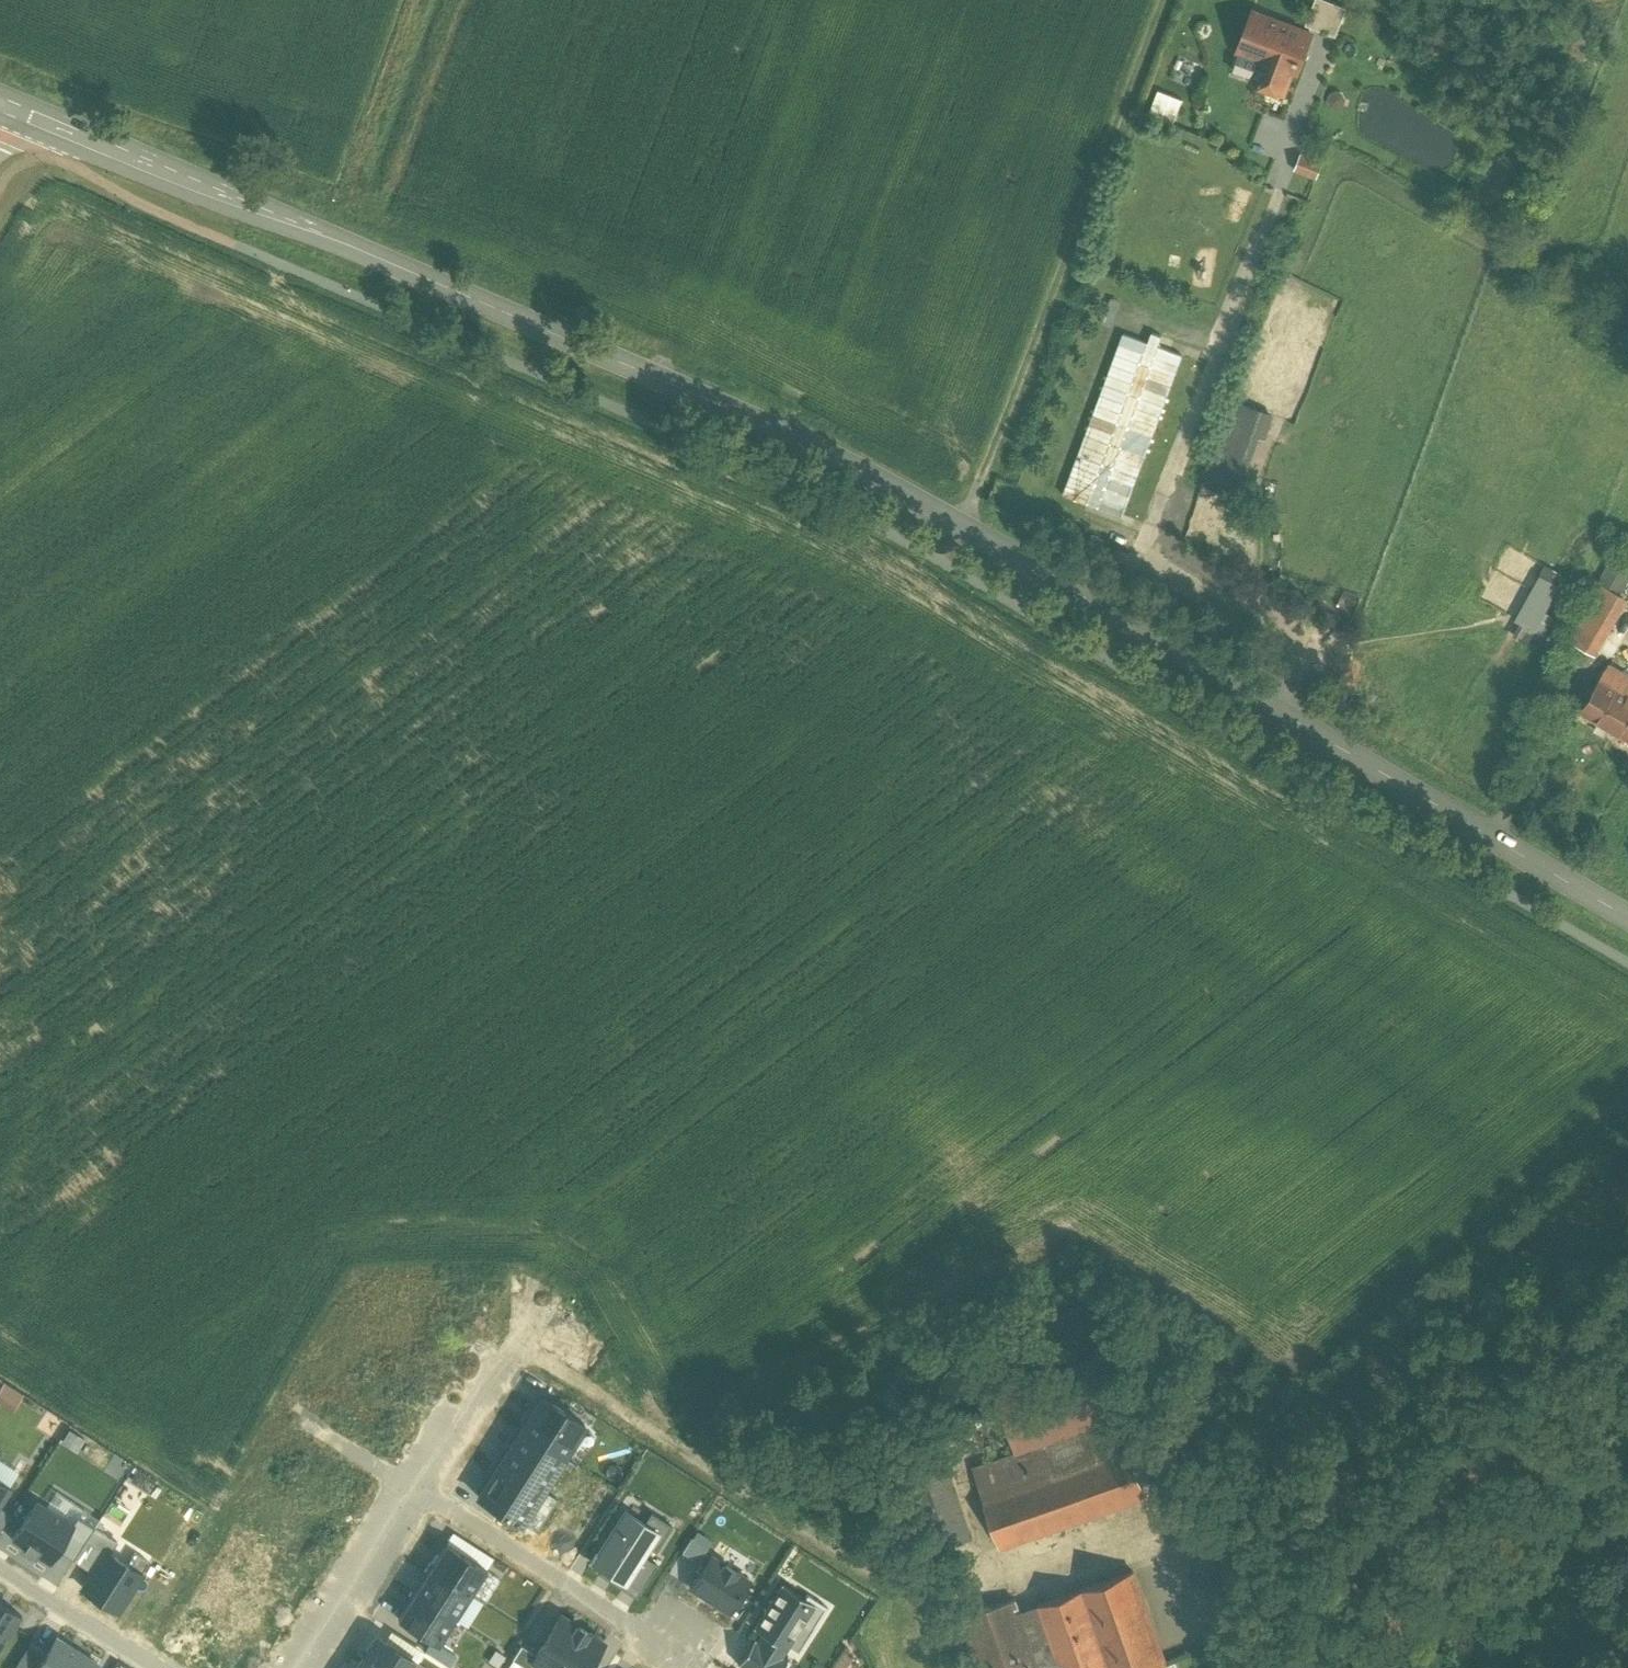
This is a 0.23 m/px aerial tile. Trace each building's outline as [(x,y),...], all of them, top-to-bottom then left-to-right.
[(1303,27),(1334,39),(1345,11),(1315,0),(1314,0),(1303,27)] [(1314,37),(1250,13),(1235,54),(1260,64),(1252,87),(1282,98),(1291,76),(1298,79),(1314,37)] [(1167,79),(1192,89),(1202,65),(1178,55),(1167,79)] [(1296,156),(1291,172),(1315,181),(1321,164),(1296,156)] [(1128,517),(1180,351),(1159,345),(1162,335),(1150,331),(1147,340),(1117,331),(1065,498),(1128,517)] [(1273,416),(1237,403),(1206,488),(1242,501),(1273,416)] [(1197,498),(1176,491),(1162,531),(1183,539),(1197,498)] [(1534,574),(1511,636),(1527,642),(1532,630),(1546,635),(1565,586),(1534,574)] [(1595,585),(1564,642),(1595,658),(1625,602),(1595,585)] [(1579,719),(1627,745),(1627,692),(1601,678),(1579,719)] [(1003,1547),(1150,1499),(1103,1353),(994,1389),(1015,1453),(977,1466),(1003,1547)] [(583,1425),(539,1396),(518,1428),(562,1457),(583,1425)] [(541,1490),(562,1457),(518,1428),(497,1461),(541,1490)] [(946,1545),(969,1538),(938,1432),(914,1439),(946,1545)] [(520,1523),(541,1490),(497,1461),(475,1494),(520,1523)] [(0,1482),(0,1503),(9,1488),(0,1482)] [(74,1523),(36,1500),(12,1539),(50,1562),(58,1549),(74,1523)] [(657,1531),(625,1510),(592,1560),(625,1581),(642,1555),(657,1531)] [(74,1523),(58,1549),(74,1559),(94,1527),(78,1517),(74,1523)] [(94,1527),(74,1559),(93,1571),(106,1550),(110,1552),(117,1541),(94,1527)] [(447,1542),(430,1568),(470,1593),(486,1568),(447,1542)] [(755,1577),(707,1549),(686,1584),(734,1613),(755,1577)] [(110,1552),(106,1550),(93,1571),(83,1587),(118,1608),(141,1571),(110,1552)] [(656,1564),(642,1555),(625,1581),(639,1590),(656,1564)] [(430,1568),(414,1593),(454,1618),(470,1593),(430,1568)] [(1134,1571),(1083,1590),(1112,1667),(1167,1667),(1134,1571)] [(782,1582),(753,1627),(760,1631),(754,1640),(739,1664),(745,1667),(781,1667),(787,1659),(782,1656),(789,1645),(796,1649),(822,1608),(782,1582)] [(1083,1590),(1019,1613),(1013,1598),(955,1619),(973,1667),(1112,1667),(1083,1590)] [(438,1643),(454,1618),(414,1593),(398,1618),(438,1643)] [(18,1614),(0,1603),(0,1645),(18,1614)] [(578,1636),(559,1624),(534,1662),(543,1667),(558,1667),(578,1636)] [(361,1660),(373,1667),(414,1667),(418,1662),(377,1635),(361,1660)] [(578,1636),(558,1667),(583,1667),(596,1648),(578,1636)] [(38,1667),(97,1667),(55,1641),(38,1667)]
